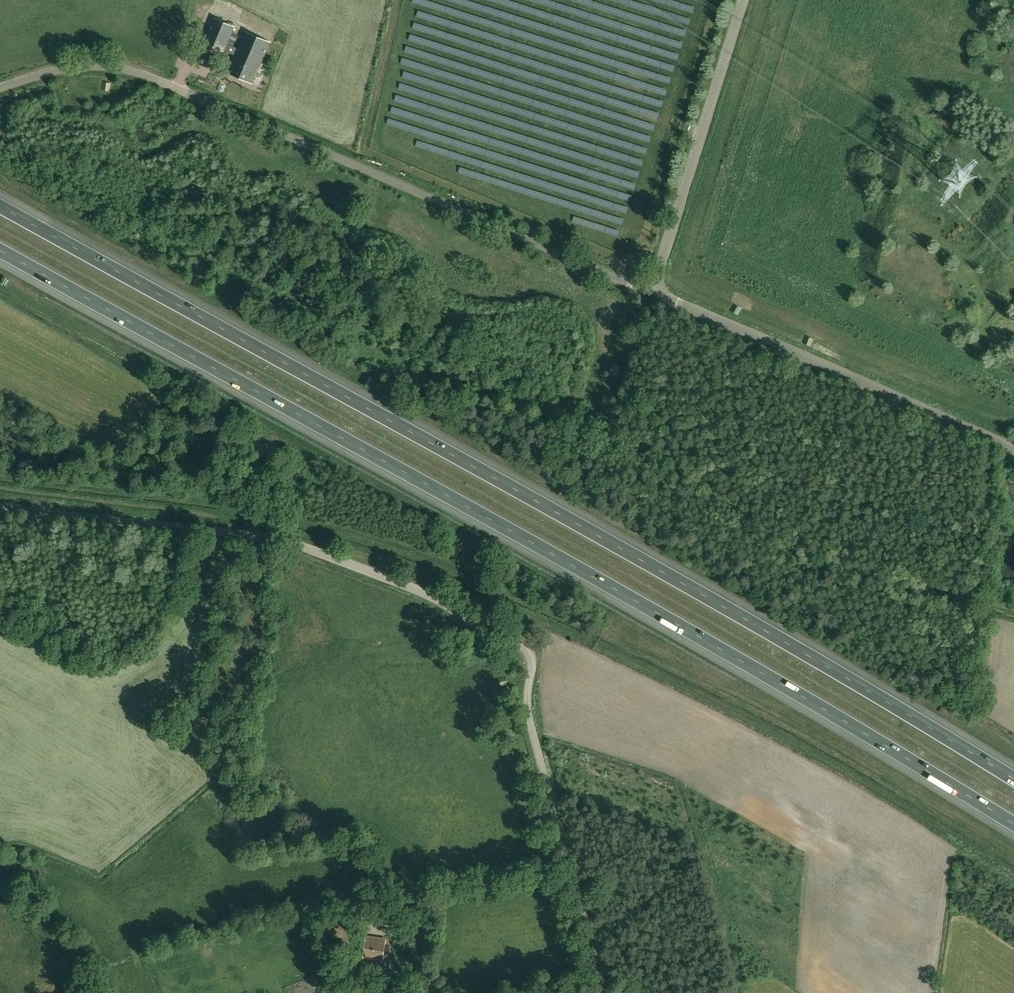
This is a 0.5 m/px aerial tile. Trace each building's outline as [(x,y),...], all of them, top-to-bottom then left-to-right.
[(270,43),(245,32),(238,49),(227,44),(234,27),(214,19),(204,43),(224,51),(235,56),(228,72),(253,83),(270,43)] [(111,83),(103,82),(101,90),(110,91),(111,83)] [(733,305),(730,312),(738,315),(741,308),(733,305)] [(506,677),(498,679),(500,687),(508,685),(506,677)] [(534,817),(526,819),(528,828),(536,826),(534,817)] [(434,908),(444,908),(444,892),(433,893),(434,908)] [(409,915),(394,925),(400,933),(415,923),(409,915)] [(386,939),(367,935),(363,959),(382,962),(386,939)]
